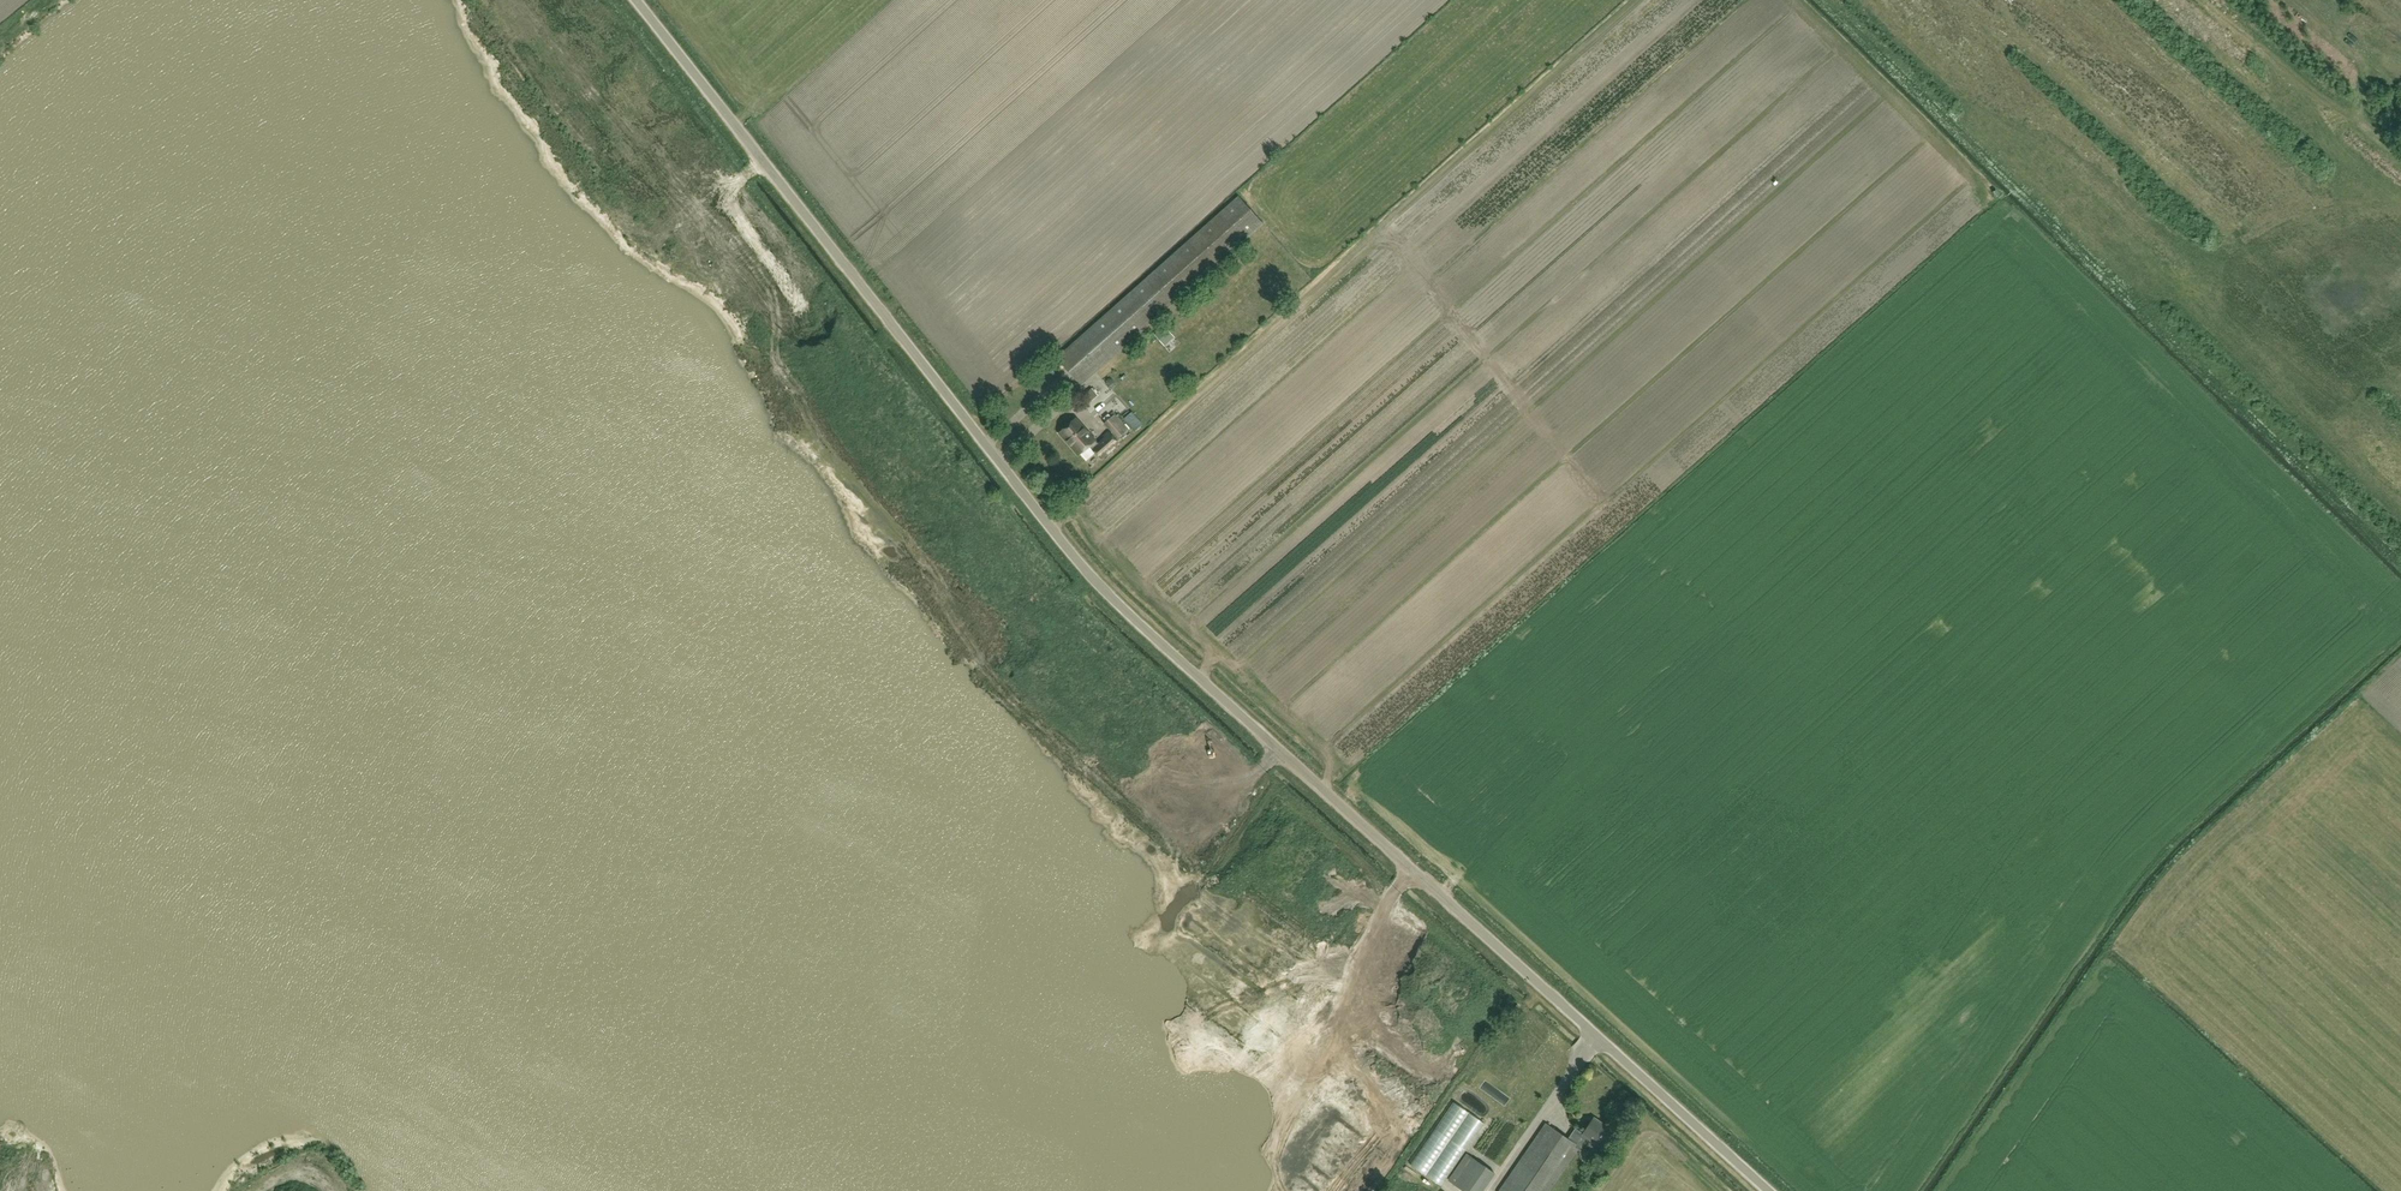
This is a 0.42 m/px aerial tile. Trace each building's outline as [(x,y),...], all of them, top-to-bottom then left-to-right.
[(1057,358),(1082,385),(1264,224),(1239,196),(1057,358)] [(1115,415),(1106,423),(1120,438),(1129,430),(1115,415)] [(1098,444),(1077,419),(1060,433),(1079,455),(1090,446),(1102,459),(1120,444),(1109,431),(1104,436),(1106,438),(1098,444)] [(1380,773),(1369,782),(1378,792),(1388,783),(1380,773)] [(1546,1124),(1500,1190),(1550,1190),(1578,1150),(1580,1151),(1589,1138),(1604,1149),(1615,1133),(1594,1119),(1584,1134),(1576,1128),(1568,1139),(1546,1124)] [(1479,1162),(1468,1154),(1450,1181),(1460,1188),(1479,1162)]
